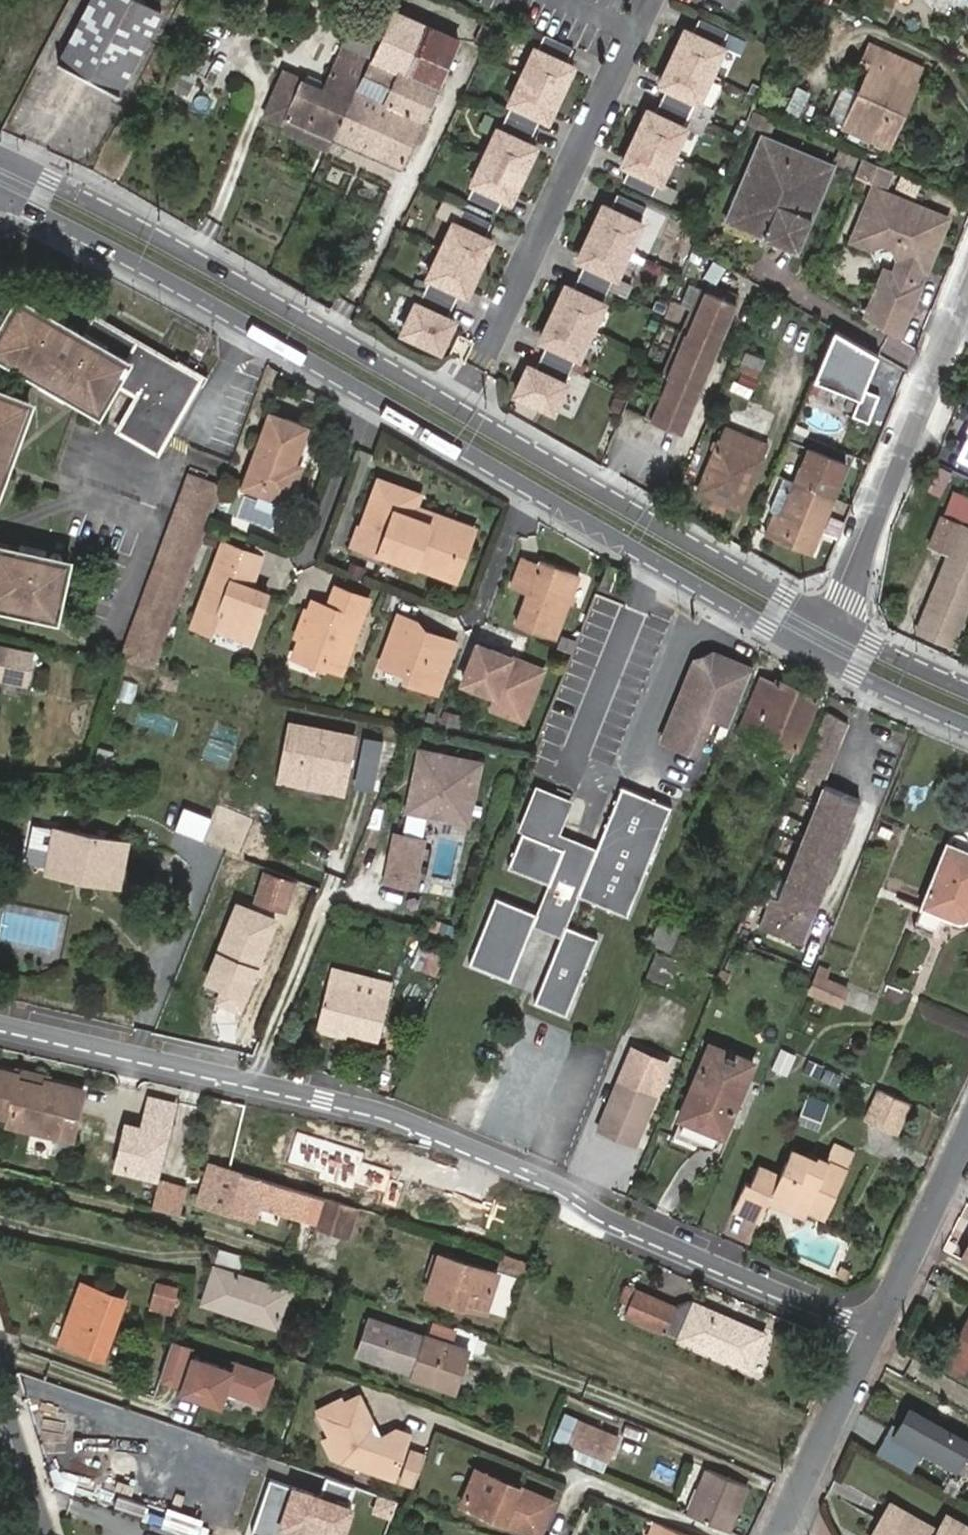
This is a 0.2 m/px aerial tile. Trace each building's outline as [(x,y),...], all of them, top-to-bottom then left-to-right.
[(60,60),(118,89),(158,6),(155,4),(156,0),(90,0),(60,60)] [(548,28),(542,43),(539,41),(540,39),(472,8),(474,4),(466,0),(444,0),(442,4),(493,28),(483,50),(526,68),(514,96),(516,97),(503,125),(501,125),(475,178),(478,180),(472,193),(501,206),(506,194),(514,197),(539,143),(532,139),(545,112),(553,115),(578,60),(571,57),(578,42),(548,28)] [(346,108),(333,136),(401,166),(459,39),(394,7),(385,29),(373,56),(371,60),(351,110),(346,108)] [(731,23),(703,9),(697,21),(690,18),(666,73),(672,76),(659,105),(653,102),(627,156),(634,159),(627,174),(656,187),(662,173),(666,175),(692,120),(688,118),(700,92),(703,93),(729,38),(726,36),(731,23)] [(11,19),(0,14),(0,42),(11,19)] [(373,56),(385,29),(356,17),(344,43),(373,56)] [(308,33),(302,58),(315,61),(321,36),(308,33)] [(906,77),(912,80),(917,64),(868,39),(861,56),(871,63),(858,91),(843,124),(888,144),(899,116),(891,113),(906,77)] [(289,116),(333,136),(346,108),(351,110),(371,60),(342,47),(322,86),(285,70),(264,114),(285,123),(289,116)] [(914,82),(912,80),(906,77),(891,113),(899,116),(914,82)] [(802,118),(813,92),(795,84),(784,111),(802,118)] [(858,91),(843,84),(831,118),(843,124),(858,91)] [(753,110),(748,124),(772,134),(776,120),(753,110)] [(833,169),(762,137),(727,221),(766,239),(798,252),(833,169)] [(877,162),(863,156),(852,183),(865,189),(877,162)] [(535,359),(522,387),(559,405),(572,377),(568,376),(581,350),(584,351),(610,296),(606,295),(618,268),(621,270),(648,214),(644,212),(651,198),(622,184),(615,199),(609,196),(584,251),(590,254),(577,281),(572,278),(547,332),(552,335),(540,362),(535,359)] [(949,218),(874,186),(853,239),(869,245),(879,239),(892,245),(899,257),(892,272),(889,270),(882,275),(864,318),(899,338),(922,283),(916,280),(922,266),(928,268),(935,251),(931,245),(934,237),(942,234),(949,218)] [(406,329),(442,350),(456,321),(448,317),(460,290),(469,294),(494,239),(486,236),(493,221),(465,207),(459,222),(456,220),(431,276),(433,277),(422,303),(418,301),(406,329)] [(766,239),(727,221),(724,228),(763,245),(766,239)] [(931,245),(935,251),(942,234),(934,237),(931,245)] [(708,283),(653,416),(680,429),(739,291),(710,279),(708,283)] [(647,413),(653,416),(708,283),(702,280),(647,413)] [(35,312),(38,307),(18,295),(15,300),(35,312)] [(129,402),(114,428),(155,452),(166,431),(198,377),(188,371),(88,313),(76,335),(71,332),(71,329),(70,325),(67,324),(63,324),(60,326),(58,325),(61,319),(38,307),(35,312),(15,300),(0,326),(0,329),(4,331),(0,337),(0,354),(20,365),(23,360),(96,402),(108,381),(130,393),(132,388),(141,393),(135,405),(129,402)] [(836,330),(817,376),(861,394),(855,408),(871,415),(883,387),(867,380),(878,354),(836,330)] [(753,394),(765,355),(743,349),(732,388),(753,394)] [(93,408),(96,402),(23,360),(20,365),(93,408)] [(133,394),(129,402),(135,405),(141,393),(132,388),(130,393),(133,394)] [(23,403),(0,394),(0,466),(23,403)] [(738,397),(727,424),(764,440),(775,412),(738,397)] [(244,484),(287,501),(300,463),(294,460),(307,425),(270,411),(244,484)] [(764,440),(727,424),(700,490),(741,506),(768,441),(764,440)] [(810,446),(842,459),(849,441),(817,428),(810,446)] [(782,516),(775,514),(768,532),(812,549),(848,461),(842,459),(810,446),(791,494),(782,516)] [(217,481),(227,462),(196,448),(187,467),(217,481)] [(116,659),(142,665),(209,484),(184,474),(116,659)] [(407,514),(410,506),(416,490),(377,475),(360,521),(357,520),(350,541),(380,552),(381,548),(446,572),(461,534),(407,514)] [(142,665),(151,667),(205,523),(218,487),(209,484),(142,665)] [(769,511),(775,514),(782,516),(791,494),(778,489),(769,511)] [(932,544),(949,551),(919,628),(954,642),(967,608),(967,495),(954,489),(944,516),(942,515),(932,544)] [(473,529),(410,506),(407,514),(461,534),(446,572),(455,577),(473,529)] [(206,528),(201,542),(211,545),(216,532),(206,528)] [(826,528),(813,561),(825,566),(838,533),(826,528)] [(14,543),(0,539),(0,545),(13,548),(14,543)] [(245,572),(251,574),(258,556),(220,542),(189,627),(211,634),(213,627),(248,640),(263,598),(245,591),(238,589),(245,572)] [(51,607),(59,575),(57,574),(61,559),(57,558),(57,554),(54,551),(49,550),(47,551),(45,552),(43,555),(40,555),(41,550),(14,543),(13,548),(0,545),(0,601),(3,602),(4,596),(51,607)] [(580,577),(541,562),(540,566),(523,560),(512,588),(529,595),(518,623),(556,637),(580,577)] [(245,591),(251,574),(245,572),(238,589),(245,591)] [(319,616),(301,610),(291,637),(297,639),(290,657),(321,668),(322,666),(339,671),(366,598),(333,585),(326,605),(323,604),(319,616)] [(49,614),(51,607),(4,596),(3,602),(49,614)] [(305,598),(301,610),(319,616),(323,604),(305,598)] [(403,677),(435,689),(453,639),(424,629),(416,619),(397,613),(379,662),(405,672),(403,677)] [(2,667),(4,659),(33,666),(37,650),(0,642),(0,666),(2,667)] [(507,664),(510,659),(477,645),(461,685),(489,697),(484,711),(501,718),(507,706),(525,713),(540,671),(517,661),(515,667),(507,664)] [(709,716),(728,724),(752,668),(712,651),(693,660),(660,739),(694,753),(709,716)] [(517,661),(510,659),(507,664),(515,667),(517,661)] [(748,725),(773,736),(796,746),(816,698),(776,680),(774,684),(763,680),(744,723),(748,725)] [(507,706),(501,718),(520,726),(525,713),(507,706)] [(447,720),(458,724),(461,714),(450,710),(447,720)] [(842,720),(824,711),(799,774),(818,782),(842,720)] [(342,782),(350,737),(288,725),(279,770),(342,782)] [(768,747),(773,736),(748,725),(743,736),(768,747)] [(379,735),(359,732),(355,756),(375,759),(379,735)] [(479,759),(419,746),(404,805),(465,817),(479,759)] [(375,759),(355,756),(350,781),(370,785),(375,759)] [(821,784),(774,899),(768,896),(756,926),(800,943),(857,798),(821,784)] [(554,833),(566,802),(539,791),(509,864),(548,881),(536,911),(497,894),(469,961),(509,977),(533,919),(561,931),(538,989),(535,998),(565,1011),(595,936),(567,924),(579,894),(625,913),(669,807),(621,787),(595,851),(575,842),(554,833)] [(50,849),(55,827),(33,823),(30,826),(27,841),(30,845),(50,849)] [(82,872),(82,877),(118,884),(126,841),(55,827),(50,849),(47,865),(82,872)] [(412,880),(421,833),(393,828),(384,875),(412,880)] [(949,843),(924,906),(916,925),(939,935),(947,915),(957,919),(962,919),(967,915),(967,914),(967,851),(949,843)] [(82,877),(82,872),(47,865),(46,870),(82,877)] [(261,868),(253,897),(284,906),(293,878),(261,868)] [(669,947),(682,917),(670,912),(657,942),(669,947)] [(438,975),(445,950),(419,942),(411,968),(438,975)] [(656,950),(645,978),(665,987),(677,958),(656,950)] [(357,991),(361,970),(332,964),(318,1022),(382,1037),(390,997),(357,991)] [(822,966),(818,974),(826,977),(830,968),(822,966)] [(826,977),(818,974),(810,991),(834,1002),(841,984),(826,977)] [(721,1135),(752,1062),(709,1044),(678,1117),(721,1135)] [(634,1144),(660,1080),(630,1067),(625,1079),(620,1077),(598,1128),(634,1144)] [(19,1074),(17,1080),(16,1084),(48,1091),(49,1087),(50,1081),(19,1074)] [(17,1080),(0,1076),(0,1119),(13,1122),(11,1128),(59,1139),(65,1116),(80,1119),(84,1095),(49,1087),(48,1091),(16,1084),(17,1080)] [(907,1101),(877,1089),(864,1118),(894,1131),(907,1101)] [(151,1091),(149,1101),(174,1107),(176,1097),(151,1091)] [(149,1101),(143,1127),(169,1133),(174,1107),(149,1101)] [(806,1123),(827,1126),(829,1104),(808,1102),(806,1123)] [(65,1116),(59,1139),(75,1142),(80,1119),(65,1116)] [(319,1125),(307,1164),(365,1180),(368,1169),(358,1165),(363,1148),(330,1138),(332,1129),(319,1125)] [(156,1152),(159,1141),(131,1133),(128,1144),(156,1152)] [(832,1147),(851,1155),(854,1150),(834,1141),(832,1147)] [(830,1150),(850,1159),(851,1155),(832,1147),(830,1150)] [(358,1165),(368,1169),(374,1152),(363,1148),(358,1165)] [(826,1215),(850,1159),(830,1150),(826,1160),(816,1155),(815,1159),(790,1149),(780,1174),(759,1166),(752,1182),(748,1181),(736,1208),(762,1219),(770,1201),(776,1187),(811,1202),(809,1207),(826,1215)] [(201,1199),(216,1203),(226,1167),(212,1163),(201,1199)] [(307,1212),(313,1193),(226,1167),(216,1203),(249,1213),(255,1196),(307,1212)] [(182,1189),(158,1183),(152,1208),(177,1214),(178,1206),(182,1189)] [(805,1217),(809,1207),(811,1202),(776,1187),(770,1201),(805,1217)] [(329,1195),(319,1223),(336,1229),(346,1201),(329,1195)] [(178,1206),(177,1214),(184,1216),(186,1207),(178,1206)] [(241,1272),(247,1255),(222,1247),(205,1299),(277,1323),(288,1289),(241,1272)] [(429,1272),(434,1273),(442,1250),(436,1248),(429,1272)] [(429,1288),(447,1295),(449,1290),(464,1295),(463,1300),(485,1308),(499,1270),(442,1250),(434,1273),(429,1288)] [(850,1271),(841,1267),(837,1276),(846,1281),(850,1271)] [(175,1295),(178,1286),(159,1281),(152,1308),(170,1312),(173,1302),(178,1304),(180,1297),(175,1295)] [(104,1353),(123,1301),(82,1286),(64,1339),(104,1353)] [(662,1328),(672,1305),(638,1289),(628,1312),(662,1328)] [(449,1290),(447,1295),(463,1300),(464,1295),(449,1290)] [(748,1365),(762,1332),(696,1303),(682,1335),(748,1365)] [(412,1374),(455,1388),(469,1346),(426,1332),(425,1335),(371,1317),(358,1352),(412,1371),(412,1374)] [(950,1351),(967,1361),(967,1317),(950,1351)] [(192,1344),(174,1338),(162,1374),(180,1380),(192,1344)] [(233,1367),(196,1354),(184,1388),(222,1401),(228,1386),(265,1398),(274,1371),(236,1359),(233,1367)] [(375,1461),(380,1473),(393,1478),(410,1435),(398,1430),(382,1438),(374,1435),(369,1426),(374,1416),(365,1397),(351,1392),(344,1396),(342,1391),(319,1403),(333,1431),(325,1436),(335,1456),(355,1463),(364,1457),(375,1461)] [(913,1403),(898,1431),(891,1427),(878,1450),(913,1469),(925,1446),(958,1465),(967,1446),(967,1433),(913,1403)] [(569,1443),(610,1460),(621,1434),(579,1417),(569,1443)] [(417,1481),(428,1457),(427,1457),(413,1451),(403,1475),(417,1481)] [(355,1463),(380,1473),(375,1461),(364,1457),(355,1463)] [(543,1509),(548,1498),(483,1470),(468,1505),(487,1513),(489,1508),(497,1511),(495,1516),(528,1531),(530,1527),(544,1533),(553,1513),(543,1509)] [(733,1532),(753,1487),(716,1472),(696,1516),(733,1532)] [(319,1494),(269,1478),(253,1530),(269,1534),(287,1534),(288,1530),(304,1534),(315,1534),(316,1530),(332,1534),(341,1534),(356,1485),(325,1475),(319,1494)] [(401,1480),(415,1486),(417,1481),(403,1475),(401,1480)] [(557,1503),(548,1498),(543,1509),(553,1513),(557,1503)] [(889,1502),(871,1534),(967,1534),(967,1526),(945,1513),(936,1529),(889,1502)] [(489,1508),(487,1513),(495,1516),(497,1511),(489,1508)] [(653,1521),(648,1534),(669,1534),(671,1530),(653,1521)] [(544,1533),(530,1527),(528,1531),(537,1534),(543,1534),(544,1533)]
